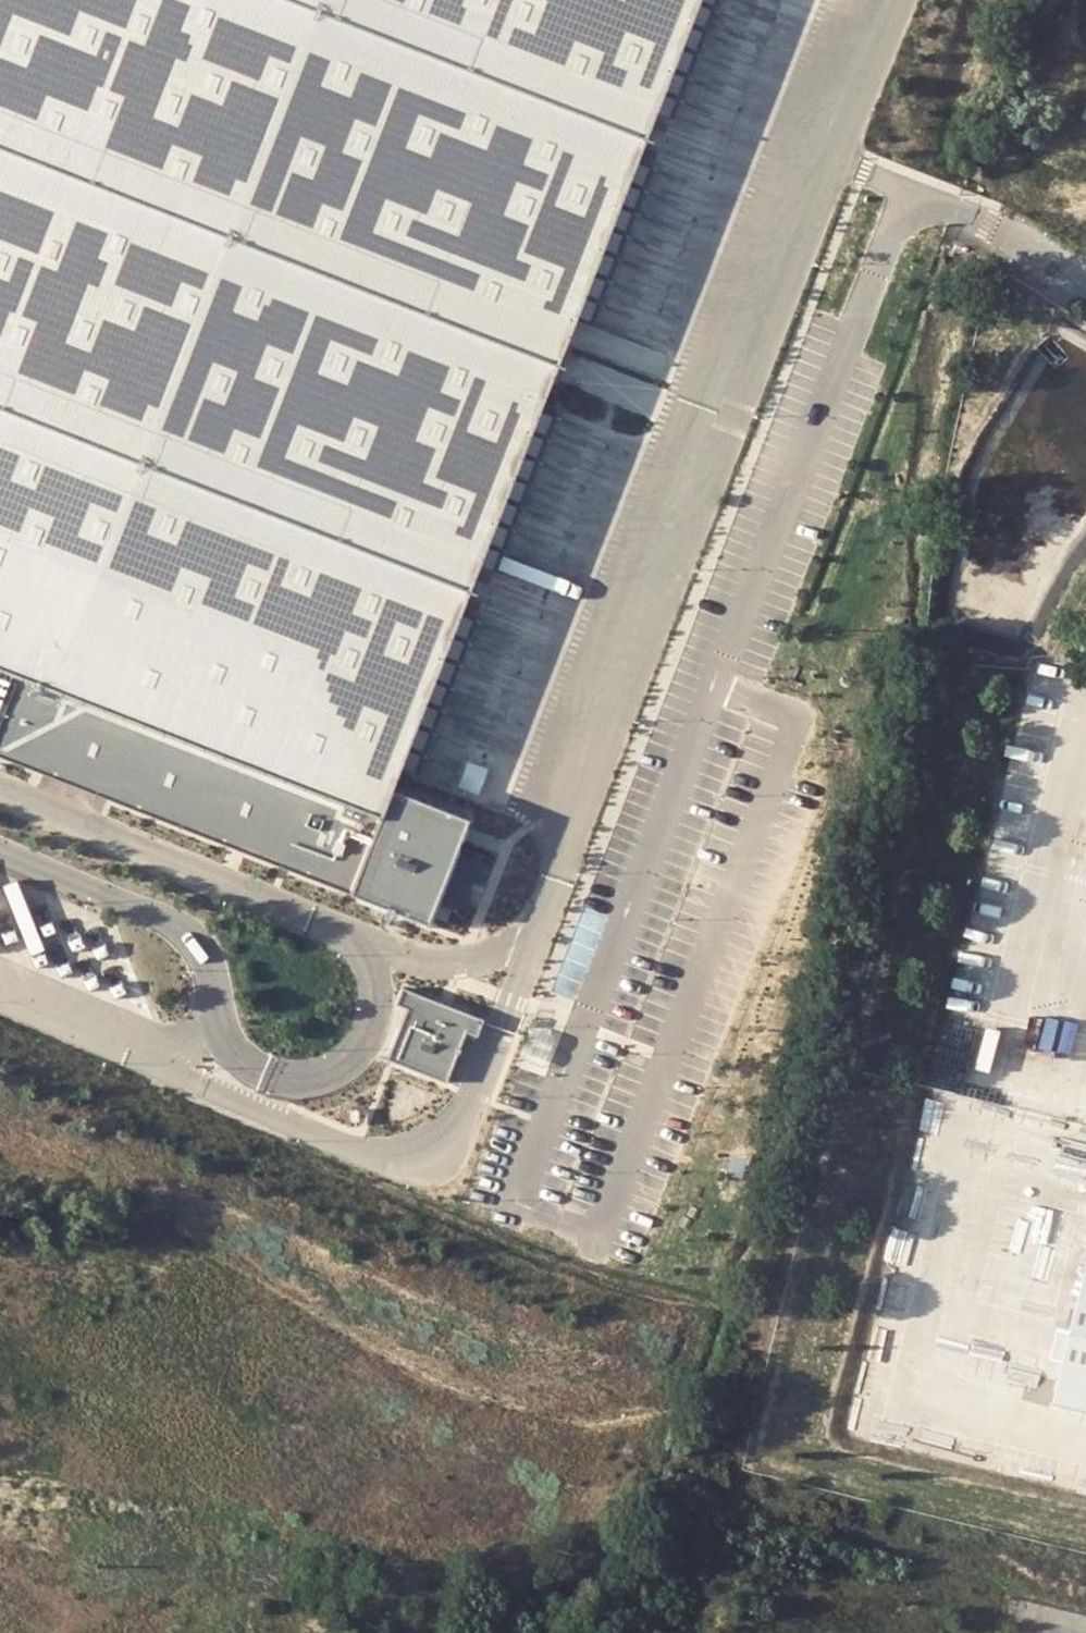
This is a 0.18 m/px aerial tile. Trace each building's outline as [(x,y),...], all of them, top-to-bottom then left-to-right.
[(380,813),(689,0),(0,0),(0,660),(380,813)] [(475,812),(399,782),(356,889),(432,919),(475,812)] [(490,1019),(406,986),(400,1002),(412,1006),(390,1061),(448,1084),(468,1035),(481,1040),(490,1019)] [(1053,1401),(1085,1409),(1085,1265),(1053,1401)]
